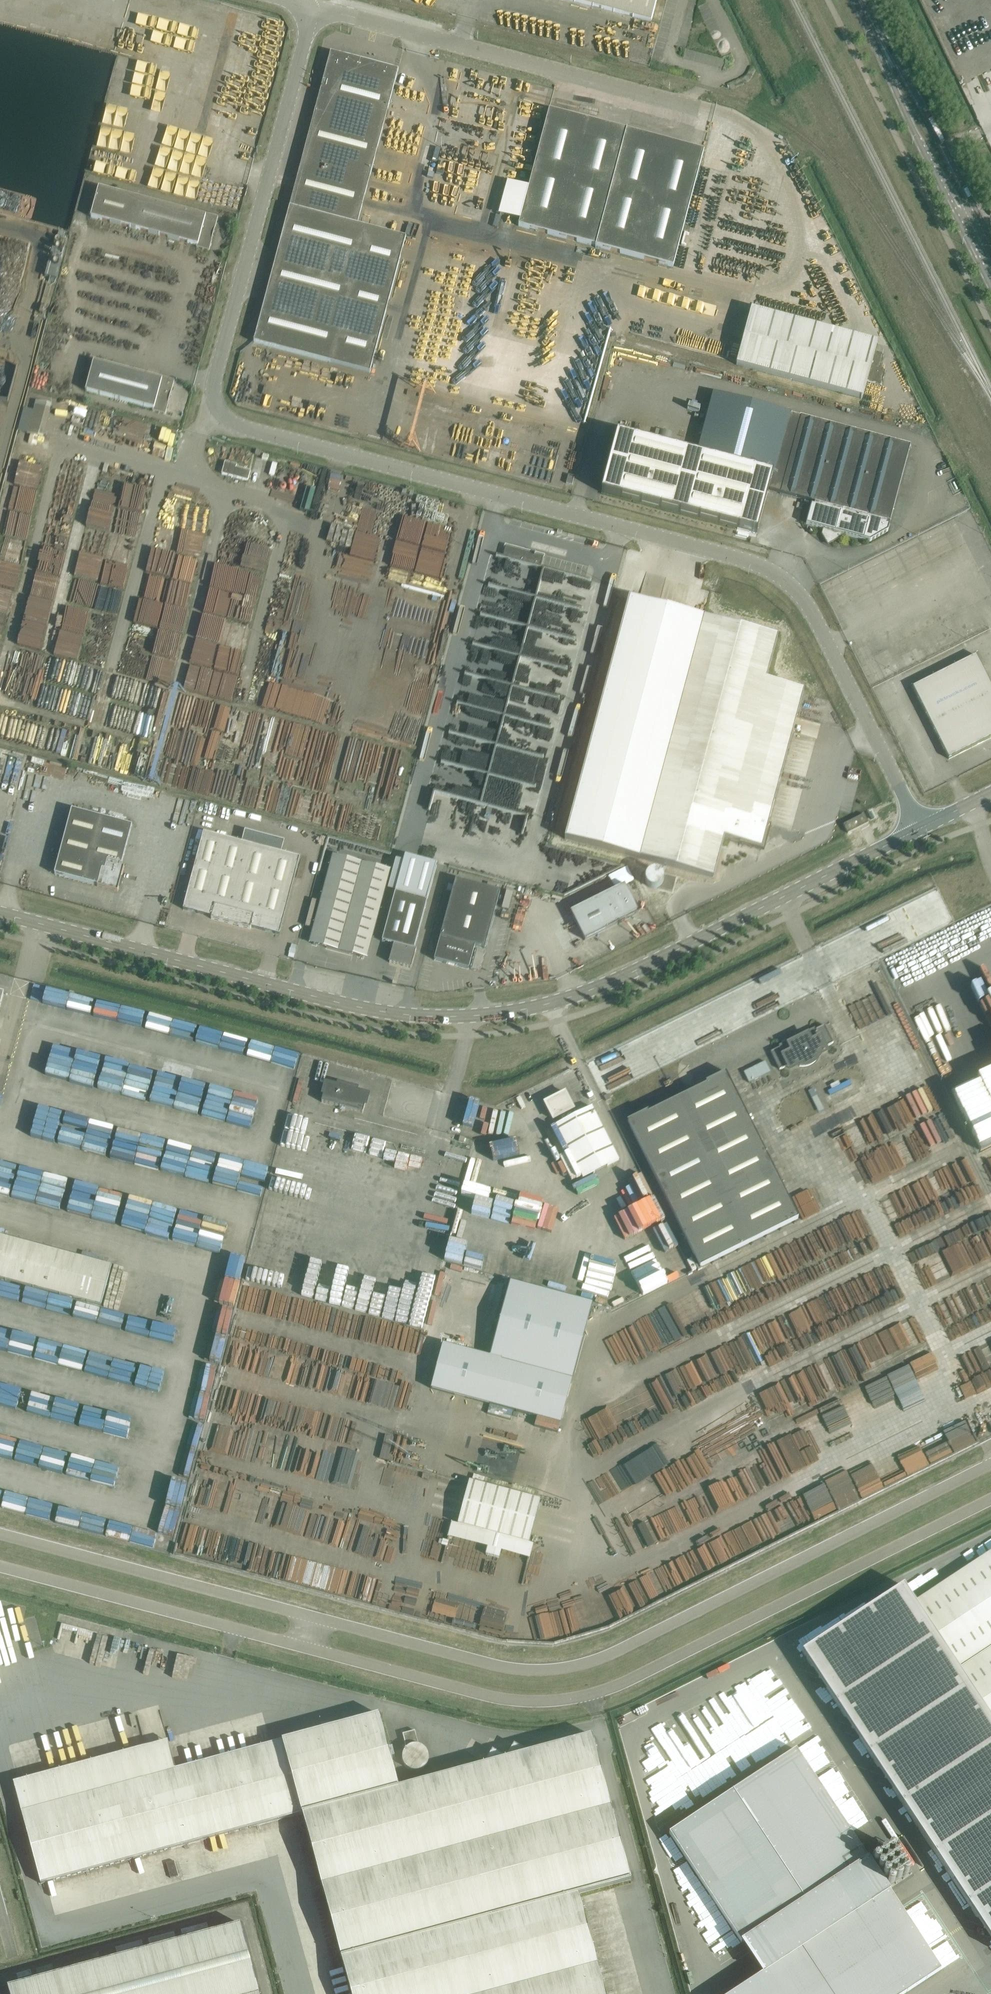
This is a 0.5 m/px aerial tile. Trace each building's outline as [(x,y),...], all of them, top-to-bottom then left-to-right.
[(657,0),(569,0),(651,22),(657,0)] [(174,14),(173,24),(186,25),(188,16),(174,14)] [(278,35),(287,35),(287,30),(291,30),(292,19),(278,18),(278,35)] [(289,207),(253,342),(369,373),(405,238),(357,225),(398,70),(330,52),(326,67),(329,67),(328,72),(325,71),(319,94),(329,97),(324,113),(315,110),(289,207)] [(259,78),(257,83),(268,86),(269,81),(259,78)] [(251,96),(250,116),(260,117),(261,96),(251,96)] [(673,267),(701,161),(703,151),(549,111),(518,226),(673,267)] [(248,137),(245,149),(251,151),(254,138),(248,137)] [(111,149),(109,171),(120,172),(120,175),(132,176),(134,151),(111,149)] [(204,216),(137,198),(98,188),(90,218),(196,246),(196,248),(199,248),(209,251),(212,237),(213,237),(213,236),(214,232),(214,231),(218,217),(208,215),(205,214),(204,216)] [(756,204),(766,207),(769,196),(759,193),(756,204)] [(791,263),(790,268),(801,272),(803,267),(791,263)] [(57,265),(55,274),(64,277),(66,268),(57,265)] [(770,315),(755,370),(862,399),(866,381),(881,385),(885,371),(879,370),(883,356),(874,353),(877,343),(770,315)] [(161,379),(93,361),(85,391),(153,409),(153,411),(165,414),(174,380),(162,377),(161,379)] [(30,428),(51,433),(59,396),(46,393),(45,397),(37,396),(34,411),(30,428)] [(713,393),(700,443),(697,455),(620,435),(604,494),(758,535),(770,490),(779,493),(779,494),(814,503),(813,505),(811,505),(806,524),(824,529),(822,534),(828,544),(837,539),(839,533),(869,541),(887,531),(889,525),(886,525),(887,522),(889,523),(910,446),(799,417),(790,415),(790,414),(713,393)] [(504,409),(498,433),(506,435),(512,411),(504,409)] [(123,411),(121,419),(134,422),(135,414),(123,411)] [(170,438),(172,428),(160,425),(158,435),(170,438)] [(558,477),(559,458),(547,458),(546,476),(558,477)] [(225,462),(221,473),(248,481),(250,471),(236,467),(237,465),(225,462)] [(572,485),(574,476),(568,475),(566,483),(572,485)] [(540,567),(543,557),(540,556),(540,554),(514,547),(514,549),(505,547),(502,557),(540,567)] [(777,638),(629,598),(565,839),(713,878),(724,838),(739,842),(738,845),(764,852),(770,826),(767,826),(803,690),(766,680),(777,638)] [(975,655),(912,687),(948,759),(990,738),(990,686),(975,655)] [(120,888),(122,882),(120,882),(124,867),(121,866),(132,825),(72,809),(55,874),(97,885),(97,886),(118,891),(119,888),(120,888)] [(847,833),(868,823),(864,814),(843,824),(847,833)] [(242,842),(281,852),(284,841),(245,830),(242,842)] [(204,831),(186,899),(183,909),(212,916),(211,918),(251,929),(251,927),(280,934),(282,925),(300,857),(281,852),(242,842),(204,831)] [(337,852),(319,942),(377,954),(396,864),(337,852)] [(634,863),(616,872),(622,885),(641,877),(634,863)] [(659,887),(657,888),(672,892),(676,877),(661,873),(662,875),(663,877),(663,879),(663,881),(663,883),(662,884),(660,886),(659,887)] [(485,948),(500,891),(456,879),(434,960),(469,969),(475,946),(485,948)] [(585,940),(639,913),(624,885),(571,911),(585,940)] [(411,968),(414,958),(416,948),(414,947),(427,900),(395,892),(382,941),(394,944),(389,962),(411,968)] [(396,993),(395,993),(394,998),(406,1000),(409,982),(397,981),(396,993)] [(771,1051),(779,1069),(786,1066),(788,1070),(799,1065),(799,1066),(800,1066),(801,1066),(802,1066),(803,1066),(804,1066),(805,1066),(806,1066),(807,1066),(808,1066),(809,1065),(810,1065),(811,1065),(811,1064),(812,1064),(813,1063),(814,1063),(814,1062),(815,1062),(815,1061),(816,1061),(816,1060),(817,1060),(817,1059),(817,1058),(818,1058),(818,1057),(818,1055),(829,1050),(827,1046),(833,1043),(824,1025),(815,1029),(816,1031),(808,1035),(807,1034),(788,1044),(789,1045),(780,1049),(780,1047),(771,1051)] [(214,1073),(201,1069),(191,1103),(204,1107),(214,1073)] [(798,1218),(730,1082),(726,1073),(727,1072),(726,1072),(706,1082),(706,1084),(649,1112),(648,1111),(627,1121),(627,1122),(628,1121),(700,1267),(798,1218)] [(338,1087),(326,1084),(321,1101),(363,1112),(368,1095),(356,1092),(356,1090),(357,1090),(357,1089),(338,1084),(338,1085),(338,1087)] [(574,1109),(565,1092),(558,1095),(557,1094),(558,1093),(557,1092),(555,1094),(552,1096),(550,1096),(550,1097),(551,1097),(551,1098),(552,1099),(544,1102),(553,1119),(560,1116),(563,1121),(556,1125),(583,1178),(619,1160),(592,1106),(573,1116),(570,1111),(574,1109)] [(104,1295),(112,1265),(0,1236),(0,1278),(101,1305),(104,1295)] [(542,1414),(572,1421),(601,1300),(530,1282),(500,1405),(541,1415),(542,1414)] [(14,1341),(17,1324),(0,1321),(0,1338),(14,1341)] [(66,1338),(26,1326),(20,1344),(61,1356),(66,1338)] [(94,1347),(81,1344),(78,1357),(92,1360),(94,1347)] [(734,1416),(744,1412),(740,1403),(730,1407),(734,1416)] [(787,1439),(809,1436),(807,1427),(799,1429),(798,1425),(794,1426),(792,1418),(780,1420),(783,1433),(780,1433),(782,1441),(788,1440),(787,1439)] [(728,1448),(724,1438),(704,1445),(710,1458),(714,1456),(713,1454),(728,1448)] [(447,1463),(451,1464),(452,1462),(457,1463),(459,1457),(449,1455),(447,1463)] [(836,1482),(860,1472),(856,1461),(832,1471),(836,1482)] [(819,1469),(805,1472),(807,1484),(822,1481),(819,1469)] [(699,1473),(688,1478),(691,1485),(702,1480),(699,1473)] [(528,1542),(540,1500),(469,1481),(458,1524),(528,1542)] [(802,1652),(811,1666),(821,1670),(819,1677),(829,1681),(826,1688),(844,1716),(854,1720),(851,1727),(862,1731),(859,1738),(924,1836),(931,1847),(976,1916),(984,1917),(983,1928),(984,1928),(990,1929),(990,1551),(961,1571),(915,1601),(904,1584),(842,1626),(802,1652)] [(760,1644),(772,1670),(795,1659),(792,1654),(809,1646),(800,1625),(760,1644)] [(643,1735),(663,1765),(645,1777),(665,1807),(656,1813),(741,1942),(759,1930),(780,1961),(730,1993),(903,1993),(940,1969),(743,1669),(643,1735)] [(378,1714),(153,1774),(146,1746),(13,1782),(41,1884),(302,1813),(351,1993),(605,1993),(578,1894),(630,1880),(591,1735),(527,1752),(514,1744),(506,1758),(492,1750),(484,1764),(398,1787),(378,1714)] [(415,1770),(416,1770),(417,1770),(418,1770),(420,1769),(421,1769),(422,1768),(424,1767),(425,1766),(426,1765),(427,1763),(427,1762),(428,1761),(428,1760),(428,1759),(428,1758),(428,1757),(428,1756),(428,1755),(428,1754),(428,1753),(427,1752),(426,1750),(425,1749),(424,1747),(423,1746),(421,1746),(420,1745),(419,1744),(415,1730),(402,1733),(406,1748),(405,1749),(404,1750),(403,1752),(403,1753),(403,1754),(402,1755),(402,1756),(402,1758),(402,1760),(403,1761),(403,1763),(404,1763),(405,1765),(406,1766),(407,1768),(408,1768),(410,1769),(411,1770),(413,1770),(415,1770)] [(240,1923),(8,1986),(10,1993),(259,1993),(240,1923)] [(948,1993),(978,1993),(970,1981),(948,1993)]
